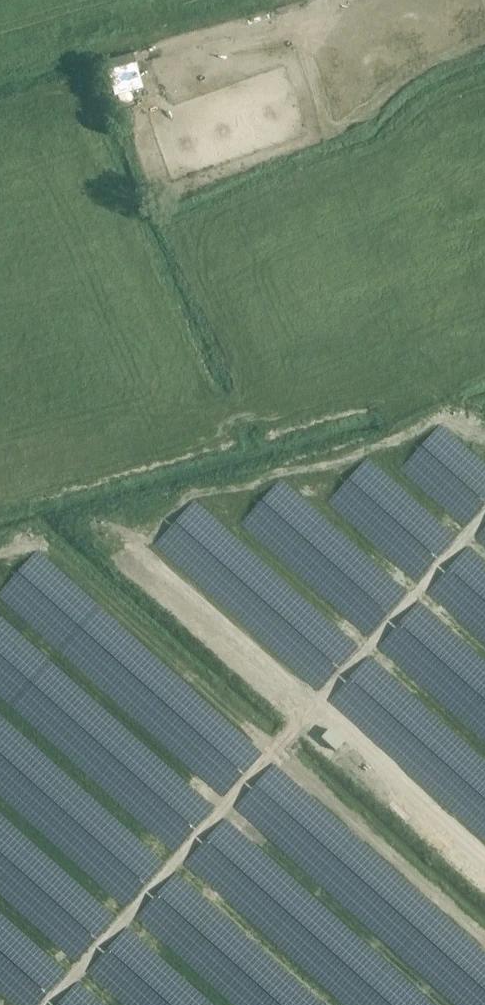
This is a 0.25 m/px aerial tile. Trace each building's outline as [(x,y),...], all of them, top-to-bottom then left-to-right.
[(137,62),(111,68),(118,93),(144,87),(137,62)]
